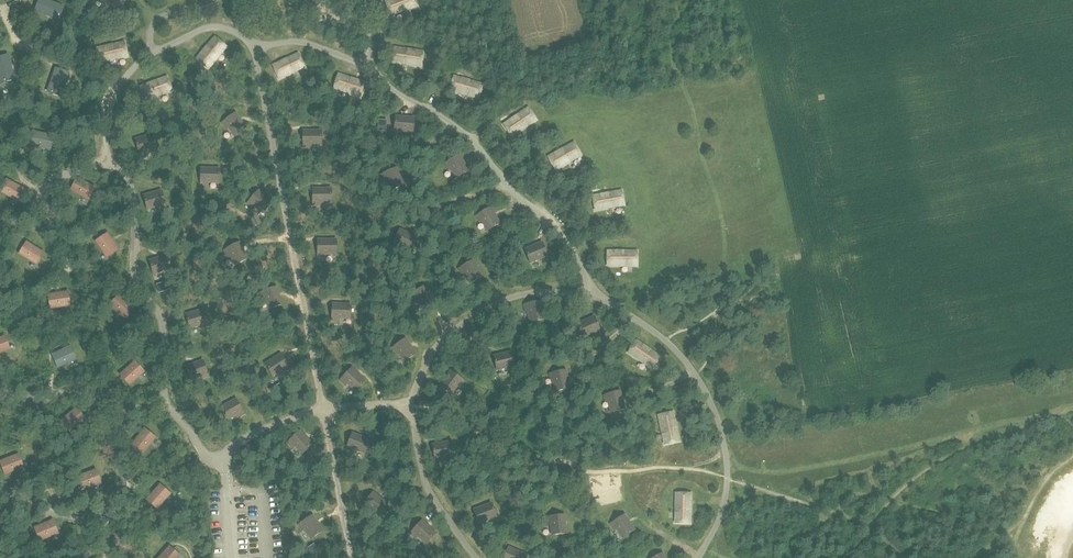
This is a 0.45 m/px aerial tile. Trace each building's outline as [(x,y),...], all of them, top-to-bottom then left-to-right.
[(47,0),(39,0),(35,11),(58,19),(63,6),(47,0)] [(119,9),(124,0),(103,0),(119,9)] [(386,1),(391,15),(417,5),(415,0),(388,0),(386,1)] [(215,37),(197,58),(208,68),(226,46),(215,37)] [(124,42),(97,48),(100,62),(128,56),(124,42)] [(423,51),(395,47),(393,62),(421,66),(423,51)] [(298,53),(273,65),(279,78),(304,67),(298,53)] [(8,55),(0,57),(0,79),(1,82),(15,78),(8,55)] [(48,91),(61,96),(69,73),(56,68),(48,91)] [(365,83),(338,74),(334,88),(361,97),(365,83)] [(454,76),(450,90),(478,98),(482,84),(454,76)] [(167,77),(141,86),(146,100),(172,90),(167,77)] [(504,124),(512,136),(536,120),(528,107),(504,124)] [(228,127),(235,136),(246,128),(236,112),(222,122),(226,129),(228,127)] [(396,116),(394,130),(405,131),(405,134),(413,135),(414,118),(396,116)] [(311,145),(322,145),(322,130),(303,130),(303,147),(311,147),(311,145)] [(53,135),(34,132),(31,145),(50,148),(53,135)] [(135,139),(139,153),(150,150),(150,152),(158,150),(153,134),(135,139)] [(548,157),(555,169),(581,155),(574,142),(548,157)] [(451,168),(456,178),(469,170),(459,154),(445,163),(449,170),(451,168)] [(386,181),(391,190),(404,184),(396,167),(380,174),(384,182),(386,181)] [(208,182),(219,183),(220,168),(201,168),(200,185),(208,185),(208,182)] [(77,178),(71,190),(88,199),(94,186),(77,178)] [(8,179),(2,191),(19,200),(25,188),(8,179)] [(321,203),(331,203),(331,188),(313,188),(313,205),(321,205),(321,203)] [(144,195),(147,209),(158,206),(159,209),(166,207),(162,190),(144,195)] [(255,206),(263,213),(273,202),(258,190),(247,203),(253,208),(255,206)] [(593,195),(595,210),(624,205),(622,190),(593,195)] [(482,221),(488,230),(500,223),(490,207),(476,215),(480,222),(482,221)] [(108,233),(96,241),(107,257),(118,249),(108,233)] [(326,254),(336,254),(336,239),(318,239),(318,256),(326,256),(326,254)] [(27,241),(19,253),(36,263),(44,251),(27,241)] [(230,255),(235,265),(248,258),(239,242),(224,250),(228,257),(230,255)] [(525,249),(530,262),(540,258),(541,261),(549,258),(542,242),(525,249)] [(608,251),(608,265),(637,265),(637,251),(608,251)] [(149,260),(153,274),(164,271),(165,273),(172,271),(167,255),(149,260)] [(465,274),(470,283),(483,276),(473,260),(458,268),(462,275),(465,274)] [(265,299),(269,309),(282,304),(276,286),(260,292),(263,299),(265,299)] [(416,300),(423,309),(435,301),(424,286),(410,296),(414,302),(416,300)] [(68,291),(50,294),(52,308),(70,305),(68,291)] [(119,294),(110,305),(125,318),(134,307),(119,294)] [(528,311),(530,322),(544,319),(540,301),(524,304),(525,312),(528,311)] [(340,318),(350,319),(351,304),(332,303),(332,321),(339,321),(340,318)] [(186,314),(190,328),(200,325),(201,328),(209,325),(204,309),(186,314)] [(577,324),(583,337),(593,333),(594,335),(601,332),(594,316),(577,324)] [(0,337),(0,352),(10,349),(5,335),(0,337)] [(398,353),(404,362),(416,353),(405,338),(391,348),(396,354),(398,353)] [(637,340),(628,352),(653,369),(661,357),(637,340)] [(71,346),(53,354),(59,367),(76,359),(71,346)] [(493,356),(497,370),(507,367),(508,370),(516,368),(512,351),(493,356)] [(265,364),(273,376),(282,370),(283,372),(290,368),(281,354),(265,364)] [(185,366),(190,380),(201,376),(201,379),(209,376),(203,360),(185,366)] [(135,361),(121,373),(130,384),(144,371),(135,361)] [(348,383),(356,391),(365,380),(352,367),(340,380),(346,385),(348,383)] [(553,380),(555,391),(570,388),(566,370),(549,373),(551,381),(553,380)] [(440,386),(451,394),(458,386),(460,387),(465,381),(451,371),(440,386)] [(608,402),(611,412),(625,408),(620,390),(603,395),(606,402),(608,402)] [(220,408),(227,420),(236,415),(237,417),(244,414),(236,398),(220,408)] [(76,408),(62,420),(71,430),(85,418),(76,408)] [(673,412),(658,415),(665,444),(679,441),(673,412)] [(144,428),(133,443),(144,452),(155,437),(144,428)] [(295,446),(303,454),(313,444),(300,430),(287,442),(293,448),(295,446)] [(354,449),(365,453),(370,439),(352,433),(346,449),(353,452),(354,449)] [(432,444),(435,459),(446,457),(446,459),(454,458),(451,441),(432,444)] [(19,453),(1,461),(6,473),(24,466),(19,453)] [(96,469),(78,476),(83,489),(101,482),(96,469)] [(160,484),(147,498),(157,508),(170,494),(160,484)] [(371,508),(379,515),(388,503),(373,492),(363,505),(369,510),(371,508)] [(691,493),(676,493),(675,522),(690,523),(691,493)] [(486,520),(497,516),(491,503),(474,510),(480,526),(487,523),(486,520)] [(551,524),(552,534),(566,533),(565,514),(548,516),(548,524),(551,524)] [(617,529),(623,538),(635,530),(625,514),(610,523),(615,530),(617,529)] [(305,529),(311,538),(323,531),(313,515),(298,524),(303,531),(305,529)] [(52,520),(34,527),(40,541),(58,533),(52,520)] [(418,536),(426,543),(436,533),(422,520),(410,533),(416,538),(418,536)] [(158,557),(178,557),(180,555),(169,545),(158,557)] [(526,554),(508,547),(503,557),(524,557),(526,554)]
